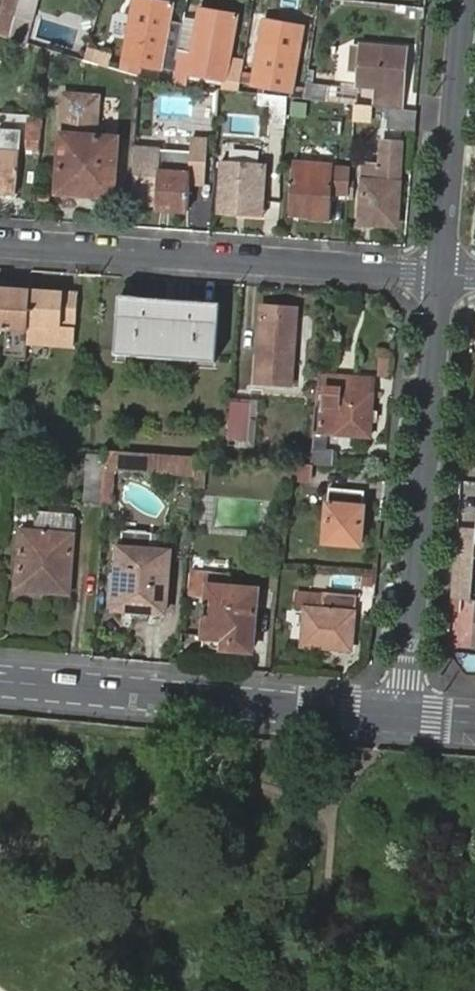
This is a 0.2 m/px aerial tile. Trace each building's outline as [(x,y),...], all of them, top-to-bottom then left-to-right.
[(155,0),(135,0),(124,64),(144,68),(155,0)] [(161,0),(155,0),(144,68),(177,73),(180,57),(165,54),(173,2),(161,0)] [(33,9),(16,4),(7,36),(24,41),(33,9)] [(181,48),(180,57),(177,73),(176,84),(187,86),(189,75),(210,79),(221,9),(202,7),(195,50),(181,48)] [(239,12),(221,9),(210,79),(242,84),(244,68),(231,65),(239,12)] [(258,71),(244,68),(242,84),(275,90),(287,20),(285,20),(268,17),(258,71)] [(287,20),(275,90),(293,93),(292,97),(306,98),(308,85),(295,82),(305,23),(287,20)] [(390,107),(403,109),(407,48),(363,45),(359,85),(379,86),(376,106),(390,107)] [(112,57),(89,50),(87,59),(109,66),(112,57)] [(144,68),(124,64),(123,70),(142,76),(144,68)] [(330,86),(308,85),(306,98),(329,101),(330,86)] [(222,90),(209,88),(206,88),(204,116),(220,117),(222,90)] [(274,95),(260,93),(259,106),(273,107),(272,126),(287,127),(288,96),(274,95)] [(98,138),(100,103),(66,100),(64,136),(98,138)] [(358,102),(357,120),(372,121),(373,104),(358,102)] [(417,131),(418,110),(403,109),(390,107),(388,128),(417,131)] [(64,136),(60,191),(115,195),(118,139),(98,138),(64,136)] [(367,163),(361,220),(398,223),(406,142),(385,140),(383,164),(367,163)] [(134,145),(134,160),(193,163),(194,148),(134,145)] [(17,193),(21,151),(0,150),(0,193),(17,193)] [(224,160),(220,212),(263,215),(267,163),(224,160)] [(349,197),(351,167),(295,163),(290,216),(310,218),(310,221),(331,222),(333,196),(349,197)] [(160,172),(158,210),(190,213),(192,174),(160,172)] [(27,331),(28,324),(31,290),(0,287),(0,329),(27,331)] [(54,291),(31,290),(28,324),(76,327),(77,302),(54,300),(54,291)] [(78,294),(54,291),(54,300),(77,302),(78,294)] [(122,296),(119,348),(161,350),(160,356),(175,356),(176,351),(218,354),(221,302),(122,296)] [(263,305),(256,368),(290,372),(297,309),(263,305)] [(74,346),(76,327),(28,324),(27,331),(27,342),(74,346)] [(314,448),(312,463),(314,463),(334,465),(335,450),(327,450),(328,430),(369,434),(374,378),(320,373),(318,400),(329,401),(328,412),(323,412),(321,429),(315,429),(314,448)] [(231,398),(228,434),(246,435),(249,400),(231,398)] [(198,454),(108,447),(106,471),(196,476),(198,454)] [(287,461),(286,476),(312,478),(314,463),(312,463),(287,461)] [(88,473),(86,502),(102,503),(104,474),(88,473)] [(331,488),(326,541),(360,544),(365,491),(331,488)] [(21,531),(17,589),(68,592),(74,514),(38,511),(36,532),(21,531)] [(121,548),(116,608),(167,612),(171,551),(121,548)] [(208,618),(206,638),(226,639),(225,649),(254,652),(259,590),(211,586),(209,605),(205,605),(204,618),(208,618)] [(326,609),(328,595),(299,592),(298,607),(308,608),(326,609)] [(328,594),(328,595),(326,609),(308,608),(304,645),(353,650),(358,596),(328,594)] [(201,645),(202,633),(182,631),(181,644),(201,645)]
